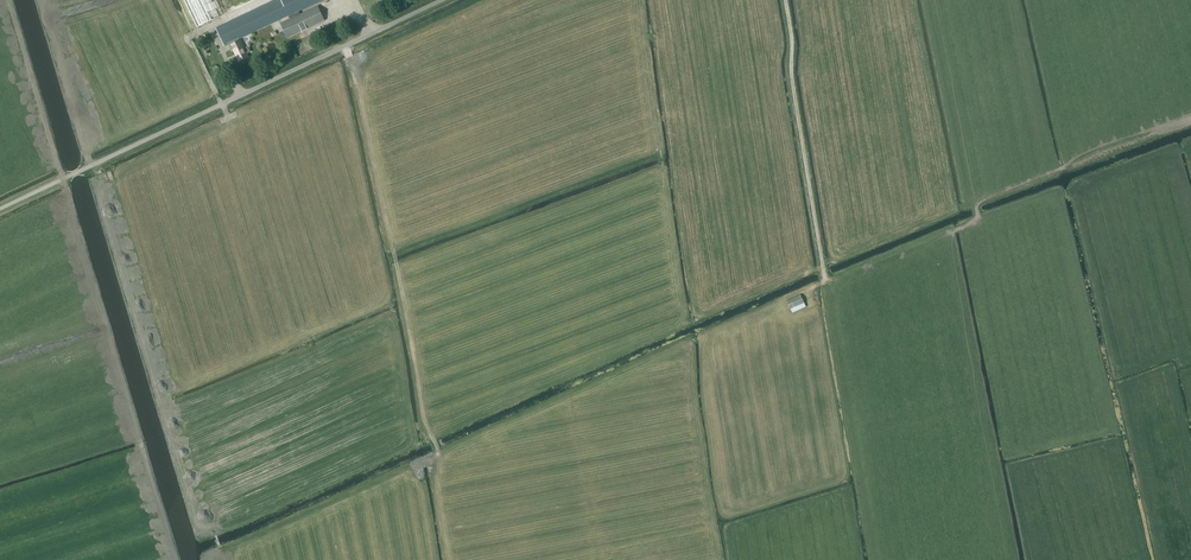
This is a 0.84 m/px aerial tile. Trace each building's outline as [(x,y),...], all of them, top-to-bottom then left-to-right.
[(186,5),(196,26),(218,16),(210,0),(184,0),(186,5)] [(233,50),(238,61),(248,57),(246,54),(250,52),(247,47),(244,49),(239,39),(279,20),(288,16),(290,19),(280,23),(287,38),(324,20),(317,6),(300,14),(299,11),(321,0),(277,0),(216,29),(224,46),(230,43),(231,45),(229,46),(231,51),(233,50)] [(800,295),(786,301),(790,309),(804,303),(800,295)]
